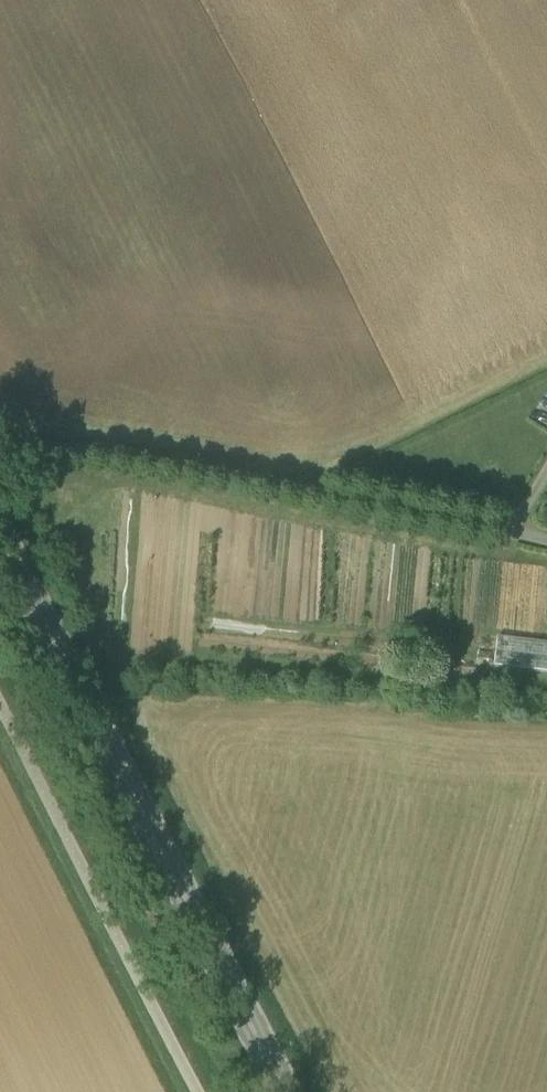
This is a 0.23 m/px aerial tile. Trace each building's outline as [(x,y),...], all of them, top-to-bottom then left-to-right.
[(546,418),(546,398),(540,395),(533,412),(546,418)]
